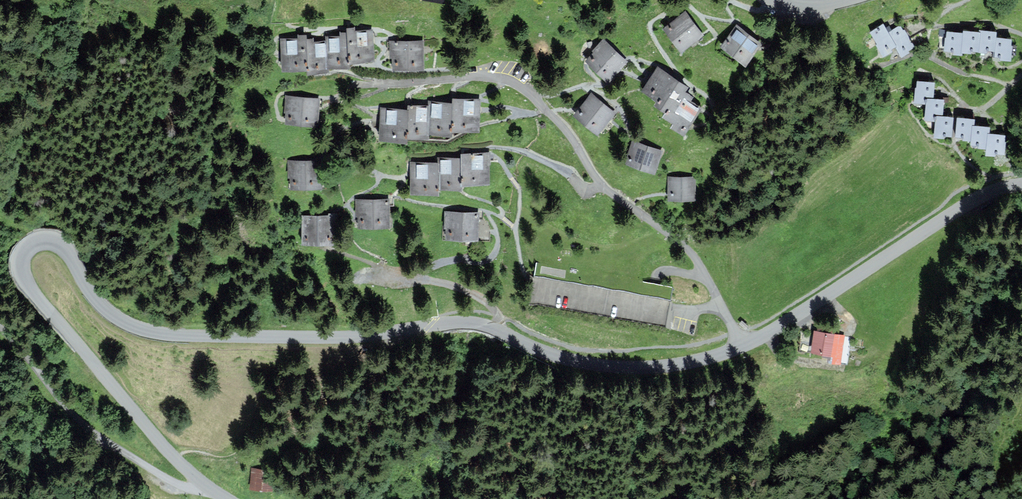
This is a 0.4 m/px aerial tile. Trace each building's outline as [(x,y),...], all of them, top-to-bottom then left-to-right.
[(701,35),(685,13),(665,28),(681,50),(701,35)] [(911,48),(897,25),(885,32),(881,24),(867,32),(881,55),(893,48),(898,56),(911,48)] [(745,63),(760,44),(738,26),(723,46),(745,63)] [(961,33),(946,32),(944,53),(959,55),(959,52),(968,53),(968,51),(993,53),(993,58),(1009,59),(1010,38),(994,37),(995,31),(978,29),(978,31),(961,30),(961,33)] [(347,61),(373,60),(371,32),(354,33),(354,31),(348,31),(348,33),(341,34),(342,37),(327,38),(328,43),(313,43),(313,40),(306,41),(306,36),(300,36),(300,40),(283,41),(285,68),(308,67),(309,72),(326,71),(326,67),(347,65),(347,61)] [(625,62),(602,41),(585,59),(607,81),(625,62)] [(393,70),(421,69),(420,42),(391,43),(393,70)] [(683,92),(686,87),(658,69),(644,90),(660,100),(657,105),(668,112),(665,116),(675,122),(672,127),(682,133),(698,108),(688,102),(691,98),(683,92)] [(932,82),(916,80),(915,87),(913,87),(912,102),(924,103),(923,120),(934,120),(932,136),(950,138),(951,117),(941,116),(942,99),(931,98),(932,82)] [(613,114),(591,95),(572,116),(594,135),(613,114)] [(316,125),(318,100),(289,97),(287,122),(316,125)] [(477,130),(479,101),(455,100),(454,105),(431,104),(431,109),(411,107),(410,112),(383,110),(381,139),(405,140),(405,135),(426,136),(427,132),(450,133),(450,128),(477,130)] [(973,118),(955,117),(955,138),(969,139),(969,145),(985,146),(984,155),(993,156),(993,154),(1003,154),(1004,134),(987,133),(988,126),(972,125),(973,118)] [(659,151),(630,142),(624,164),(652,173),(659,151)] [(488,183),(488,155),(464,155),(464,160),(439,160),(439,164),(413,164),(413,193),(435,193),(435,189),(459,189),(459,183),(488,183)] [(289,162),(290,188),(321,188),(320,161),(289,162)] [(693,199),(694,178),(670,178),(670,198),(693,199)] [(388,226),(387,201),(358,201),(358,226),(388,226)] [(448,214),(447,238),(476,239),(476,214),(448,214)] [(335,243),(335,215),(330,215),(330,217),(304,217),(304,243),(335,243)] [(839,362),(843,336),(816,332),(813,351),(833,354),(832,361),(839,362)] [(271,471),(253,469),(252,489),(269,490),(271,471)]
